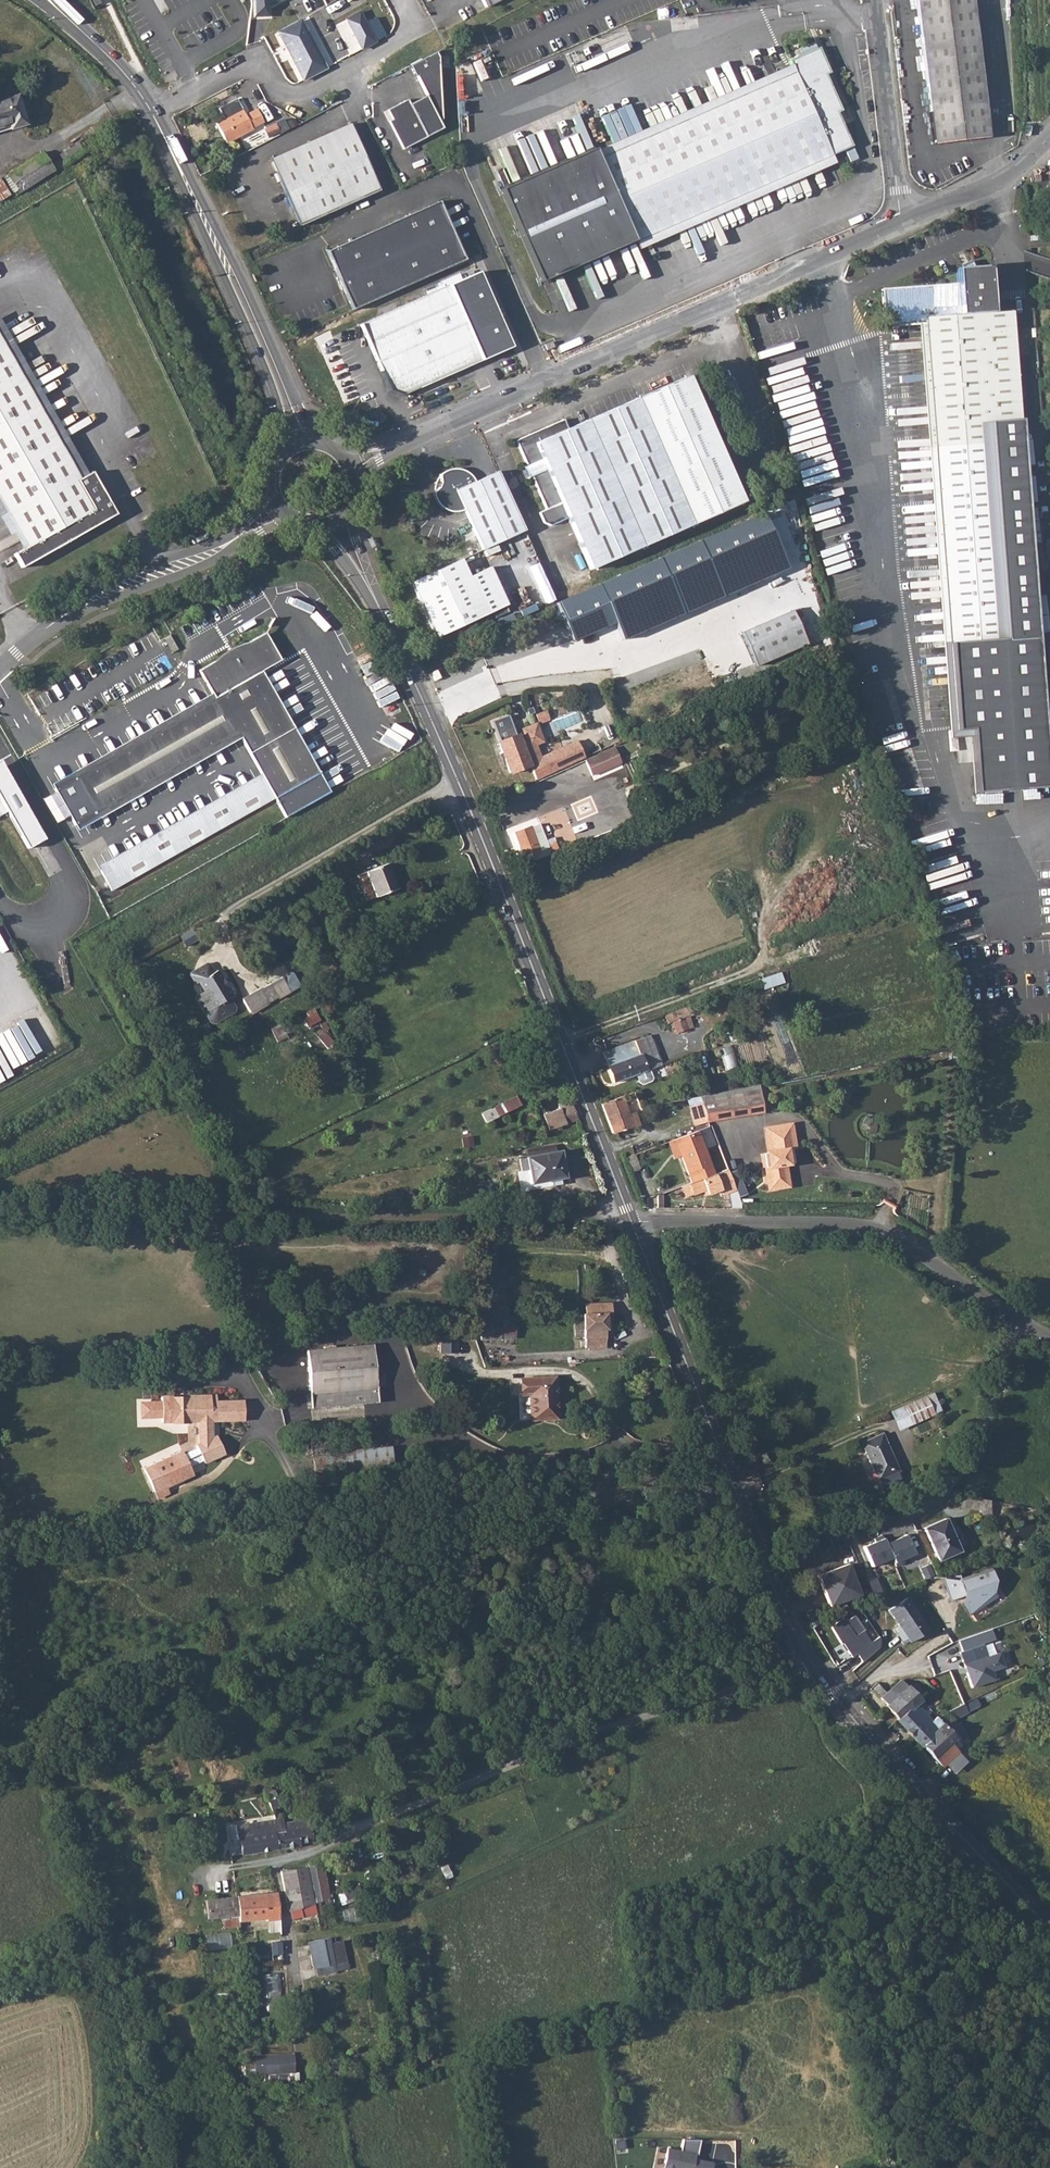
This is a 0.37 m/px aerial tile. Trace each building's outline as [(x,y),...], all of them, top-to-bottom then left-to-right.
[(917,2),(935,145),(989,139),(972,0),(917,0),(917,2)] [(311,15),(304,19),(329,66),(336,63),(311,15)] [(300,19),(277,31),(302,81),(325,68),(300,19)] [(370,34),(358,41),(362,49),(375,42),(370,34)] [(795,74),(597,152),(503,195),(546,285),(636,243),(640,253),(835,166),(831,157),(852,148),(837,114),(842,112),(826,75),(830,73),(820,49),(790,63),(791,66),(795,74)] [(389,110),(393,119),(390,121),(402,145),(408,147),(428,137),(428,136),(444,128),(441,120),(442,58),(438,51),(411,65),(418,76),(419,76),(429,94),(427,95),(430,100),(414,108),(411,103),(409,99),(389,110)] [(427,95),(411,103),(414,108),(430,100),(427,95)] [(8,125),(10,130),(28,124),(19,96),(0,102),(0,128),(8,125)] [(249,123),(245,114),(242,110),(231,115),(216,123),(226,143),(239,137),(252,130),(252,129),(264,123),(256,109),(249,113),(253,120),(249,123)] [(389,110),(385,111),(390,121),(393,119),(389,110)] [(249,113),(245,114),(249,123),(253,120),(249,113)] [(349,122),(268,159),(299,226),(379,189),(349,122)] [(43,151),(1,179),(3,182),(11,194),(13,197),(55,171),(43,151)] [(1,179),(0,179),(0,201),(11,194),(3,182),(1,179)] [(439,201),(326,252),(353,311),(465,260),(439,201)] [(960,263),(962,269),(957,269),(958,284),(960,315),(994,313),(990,267),(975,268),(971,258),(960,263)] [(924,324),(948,644),(953,740),(975,739),(980,794),(1049,790),(1049,786),(1021,420),(1014,312),(994,313),(960,315),(958,284),(883,289),(885,327),(924,324)] [(448,286),(359,325),(388,390),(402,396),(481,361),(448,286)] [(16,368),(18,367),(22,364),(25,363),(0,320),(0,339),(16,368)] [(16,368),(0,339),(0,378),(16,368)] [(18,367),(16,368),(50,426),(51,425),(52,424),(55,423),(58,421),(25,363),(22,364),(18,367)] [(0,378),(0,456),(43,430),(50,426),(16,368),(0,378)] [(565,420),(517,441),(527,466),(524,467),(529,479),(532,477),(547,511),(538,515),(542,525),(550,527),(568,519),(591,570),(668,536),(742,503),(700,406),(688,378),(570,430),(565,420)] [(51,425),(50,426),(80,479),(88,474),(58,421),(55,423),(52,424),(51,425)] [(14,526),(32,516),(95,479),(91,472),(88,474),(80,479),(50,426),(43,430),(0,456),(0,502),(14,526)] [(438,488),(431,494),(433,499),(434,502),(438,507),(440,510),(443,512),(447,514),(451,514),(460,513),(464,512),(482,551),(526,531),(499,472),(489,477),(475,483),(473,480),(470,475),(466,472),(462,470),(455,469),(451,469),(444,471),(438,475),(440,484),(438,488)] [(32,516),(14,526),(26,547),(21,549),(13,554),(21,569),(116,515),(95,479),(32,516)] [(5,531),(14,526),(0,502),(0,522),(5,531)] [(766,513),(559,601),(569,622),(577,639),(608,627),(619,622),(628,639),(790,567),(775,533),(766,513)] [(14,526),(5,531),(8,536),(12,534),(21,549),(26,547),(14,526)] [(466,557),(414,579),(438,636),(510,606),(492,567),(474,575),(466,557)] [(787,622),(737,644),(749,669),(799,647),(787,622)] [(211,691),(277,653),(264,631),(247,640),(232,649),(234,652),(229,655),(227,652),(223,655),(214,660),(198,670),(210,692),(211,691)] [(217,657),(214,660),(223,655),(227,652),(232,649),(247,640),(236,644),(231,647),(225,650),(220,654),(217,657)] [(238,733),(241,737),(263,777),(109,867),(121,887),(315,774),(289,729),(256,673),(259,671),(280,659),(277,653),(211,691),(210,692),(213,698),(76,778),(98,815),(238,733)] [(292,727),(259,671),(256,673),(289,729),(292,727)] [(213,698),(210,692),(69,777),(96,823),(200,761),(241,737),(238,733),(98,815),(76,778),(213,698)] [(495,720),(501,739),(517,733),(511,715),(495,720)] [(518,736),(498,743),(510,773),(530,765),(524,749),(535,745),(542,742),(535,724),(521,730),(526,740),(521,742),(518,736)] [(632,741),(623,744),(628,754),(636,750),(632,741)] [(577,742),(545,756),(546,759),(552,774),(585,758),(577,742)] [(602,752),(584,759),(590,771),(626,754),(621,743),(602,752)] [(535,745),(524,749),(530,765),(536,781),(552,774),(546,759),(541,761),(535,745)] [(4,758),(0,760),(0,816),(9,811),(31,849),(48,839),(4,758)] [(557,849),(552,839),(546,842),(539,825),(530,829),(530,828),(514,834),(524,859),(540,853),(539,852),(549,848),(550,851),(557,849)] [(388,864),(356,875),(366,901),(389,892),(397,889),(388,864)] [(926,884),(931,899),(965,889),(960,873),(926,884)] [(918,897),(915,888),(907,891),(910,900),(918,897)] [(237,1011),(231,1001),(234,999),(219,974),(215,976),(211,968),(209,967),(207,968),(193,976),(192,978),(192,980),(197,988),(201,985),(206,994),(198,999),(198,1002),(205,1015),(207,1015),(207,1017),(212,1026),(214,1027),(217,1027),(235,1016),(237,1013),(237,1011)] [(766,989),(786,981),(782,971),(762,979),(766,989)] [(261,992),(243,1002),(251,1016),(269,1006),(270,1007),(279,1001),(280,1003),(291,996),(283,981),(271,987),(262,993),(261,992)] [(686,1008),(665,1016),(668,1024),(673,1022),(677,1033),(687,1030),(683,1019),(689,1016),(686,1008)] [(316,1012),(312,1015),(304,1020),(308,1027),(321,1021),(316,1012)] [(320,1026),(322,1028),(325,1031),(329,1028),(325,1023),(320,1026)] [(280,1024),(271,1029),(278,1042),(287,1037),(281,1024),(280,1024)] [(210,1027),(204,1031),(207,1037),(214,1034),(210,1027)] [(325,1031),(322,1028),(315,1033),(326,1047),(333,1041),(325,1031)] [(649,1036),(603,1053),(614,1083),(660,1066),(649,1036)] [(726,1070),(739,1066),(734,1045),(721,1049),(726,1070)] [(647,1070),(635,1075),(638,1083),(641,1085),(649,1081),(650,1079),(647,1070)] [(634,1093),(626,1096),(631,1110),(639,1107),(634,1093)] [(758,1094),(711,1103),(714,1121),(762,1112),(758,1094)] [(520,1106),(515,1097),(494,1107),(495,1108),(482,1115),(486,1123),(499,1117),(520,1106)] [(622,1097),(602,1104),(613,1134),(633,1129),(622,1097)] [(578,1119),(571,1100),(562,1103),(564,1107),(549,1112),(545,1113),(546,1114),(544,1114),(550,1130),(578,1119)] [(788,1125),(764,1129),(769,1153),(766,1153),(769,1167),(765,1167),(769,1189),(787,1185),(784,1164),(789,1163),(786,1150),(792,1149),(788,1125)] [(697,1131),(675,1140),(682,1159),(692,1184),(688,1186),(692,1196),(704,1191),(706,1196),(719,1191),(721,1196),(734,1191),(726,1171),(714,1175),(697,1131)] [(675,1140),(668,1143),(675,1162),(682,1159),(675,1140)] [(560,1152),(520,1160),(522,1171),(529,1170),(532,1184),(538,1183),(564,1178),(560,1152)] [(242,1169),(237,1172),(241,1180),(246,1177),(242,1169)] [(490,1193),(492,1207),(504,1207),(501,1191),(490,1193)] [(679,1199),(679,1207),(688,1208),(688,1199),(679,1199)] [(581,1305),(582,1314),(606,1314),(611,1314),(610,1304),(581,1305)] [(582,1314),(574,1315),(574,1329),(582,1329),(582,1314)] [(606,1314),(582,1314),(582,1329),(582,1337),(582,1338),(585,1339),(585,1348),(605,1347),(605,1337),(607,1337),(606,1314)] [(515,1316),(492,1316),(493,1337),(515,1337),(515,1316)] [(442,1352),(459,1352),(460,1334),(442,1333),(442,1352)] [(373,1345),(307,1350),(312,1408),(378,1402),(373,1345)] [(555,1378),(523,1379),(524,1393),(528,1393),(530,1420),(556,1419),(555,1378)] [(935,1415),(936,1419),(941,1416),(932,1393),(927,1395),(935,1415)] [(165,1402),(155,1403),(156,1417),(166,1417),(166,1422),(177,1422),(177,1424),(193,1423),(193,1421),(202,1421),(203,1442),(200,1443),(200,1445),(187,1452),(186,1449),(147,1467),(157,1489),(196,1472),(193,1464),(206,1458),(207,1460),(228,1451),(220,1434),(215,1436),(215,1420),(248,1419),(247,1401),(220,1401),(220,1395),(188,1396),(188,1398),(180,1399),(180,1396),(165,1397),(165,1402)] [(927,1395),(902,1406),(904,1411),(910,1425),(935,1415),(927,1395)] [(155,1403),(145,1403),(145,1417),(156,1417),(155,1403)] [(936,1419),(935,1415),(910,1425),(915,1436),(939,1426),(936,1419)] [(861,1443),(877,1481),(887,1476),(890,1483),(900,1478),(882,1434),(861,1443)] [(326,1480),(374,1476),(391,1474),(393,1474),(391,1446),(324,1452),(326,1480)] [(887,1476),(877,1481),(884,1495),(893,1490),(890,1483),(887,1476)] [(963,1496),(958,1495),(956,1506),(979,1510),(980,1515),(990,1514),(989,1500),(963,1496)] [(945,1519),(924,1528),(938,1560),(959,1551),(945,1519)] [(909,1533),(889,1542),(896,1558),(898,1562),(918,1554),(909,1533)] [(896,1558),(889,1542),(887,1537),(864,1547),(874,1567),(896,1558)] [(860,1594),(847,1564),(817,1576),(829,1607),(860,1594)] [(958,1570),(941,1576),(949,1601),(961,1597),(960,1603),(968,1614),(996,1596),(992,1590),(994,1577),(990,1568),(960,1578),(958,1570)] [(903,1593),(885,1600),(891,1608),(906,1597),(903,1593)] [(891,1608),(888,1610),(898,1624),(910,1641),(911,1642),(928,1630),(906,1597),(891,1608)] [(873,1643),(856,1617),(839,1629),(855,1653),(860,1650),(866,1659),(883,1648),(883,1637),(873,1643)] [(910,1641),(898,1624),(893,1628),(903,1644),(910,1641)] [(982,1644),(959,1652),(965,1668),(967,1669),(968,1672),(966,1673),(972,1688),(995,1679),(992,1671),(1004,1667),(999,1653),(987,1657),(982,1644)] [(900,1680),(880,1699),(887,1706),(886,1706),(898,1719),(920,1700),(908,1686),(907,1687),(900,1680)] [(898,1719),(896,1720),(910,1735),(921,1724),(917,1720),(925,1714),(915,1704),(898,1719)] [(949,1710),(947,1711),(954,1719),(967,1713),(963,1704),(949,1710)] [(921,1724),(910,1735),(920,1745),(921,1745),(943,1724),(937,1719),(935,1717),(931,1721),(925,1714),(917,1720),(921,1724)] [(943,1724),(921,1745),(942,1767),(958,1752),(950,1743),(956,1738),(943,1724)] [(273,1790),(265,1793),(271,1805),(278,1802),(273,1790)] [(282,1817),(276,1819),(277,1831),(275,1832),(278,1849),(299,1846),(299,1843),(312,1840),(308,1818),(295,1821),(296,1827),(285,1829),(283,1822),(282,1817)] [(277,1831),(276,1819),(236,1824),(238,1839),(249,1837),(252,1853),(278,1849),(275,1832),(277,1831)] [(295,1821),(283,1822),(285,1829),(296,1827),(295,1821)] [(191,1823),(186,1822),(185,1823),(183,1825),(183,1827),(184,1829),(185,1830),(188,1832),(194,1827),(191,1823)] [(322,1862),(307,1865),(307,1866),(315,1904),(329,1898),(322,1862)] [(307,1866),(291,1870),(300,1907),(314,1904),(315,1904),(307,1866)] [(291,1870),(281,1871),(289,1911),(292,1910),(300,1908),(300,1907),(291,1870)] [(277,1892),(250,1895),(252,1919),(267,1918),(267,1920),(279,1919),(279,1913),(277,1892)] [(250,1895),(236,1896),(238,1916),(239,1916),(240,1921),(252,1919),(250,1895)] [(236,1896),(206,1898),(208,1918),(222,1917),(237,1916),(238,1916),(236,1896)] [(300,1908),(292,1910),(294,1918),(295,1918),(316,1912),(314,1904),(300,1907),(300,1908)] [(237,1916),(222,1917),(223,1927),(238,1926),(237,1916)] [(232,1932),(208,1934),(209,1949),(233,1948),(232,1932)] [(329,1938),(309,1943),(314,1969),(335,1965),(329,1938)] [(282,1998),(283,1973),(266,1973),(265,1997),(282,1998)] [(296,2052),(251,2054),(252,2074),(264,2074),(265,2080),(297,2078),(296,2052)] [(684,2138),(682,2150),(668,2148),(665,2167),(711,2167),(713,2160),(693,2157),(691,2154),(691,2152),(694,2152),(697,2153),(700,2137),(684,2138)]
